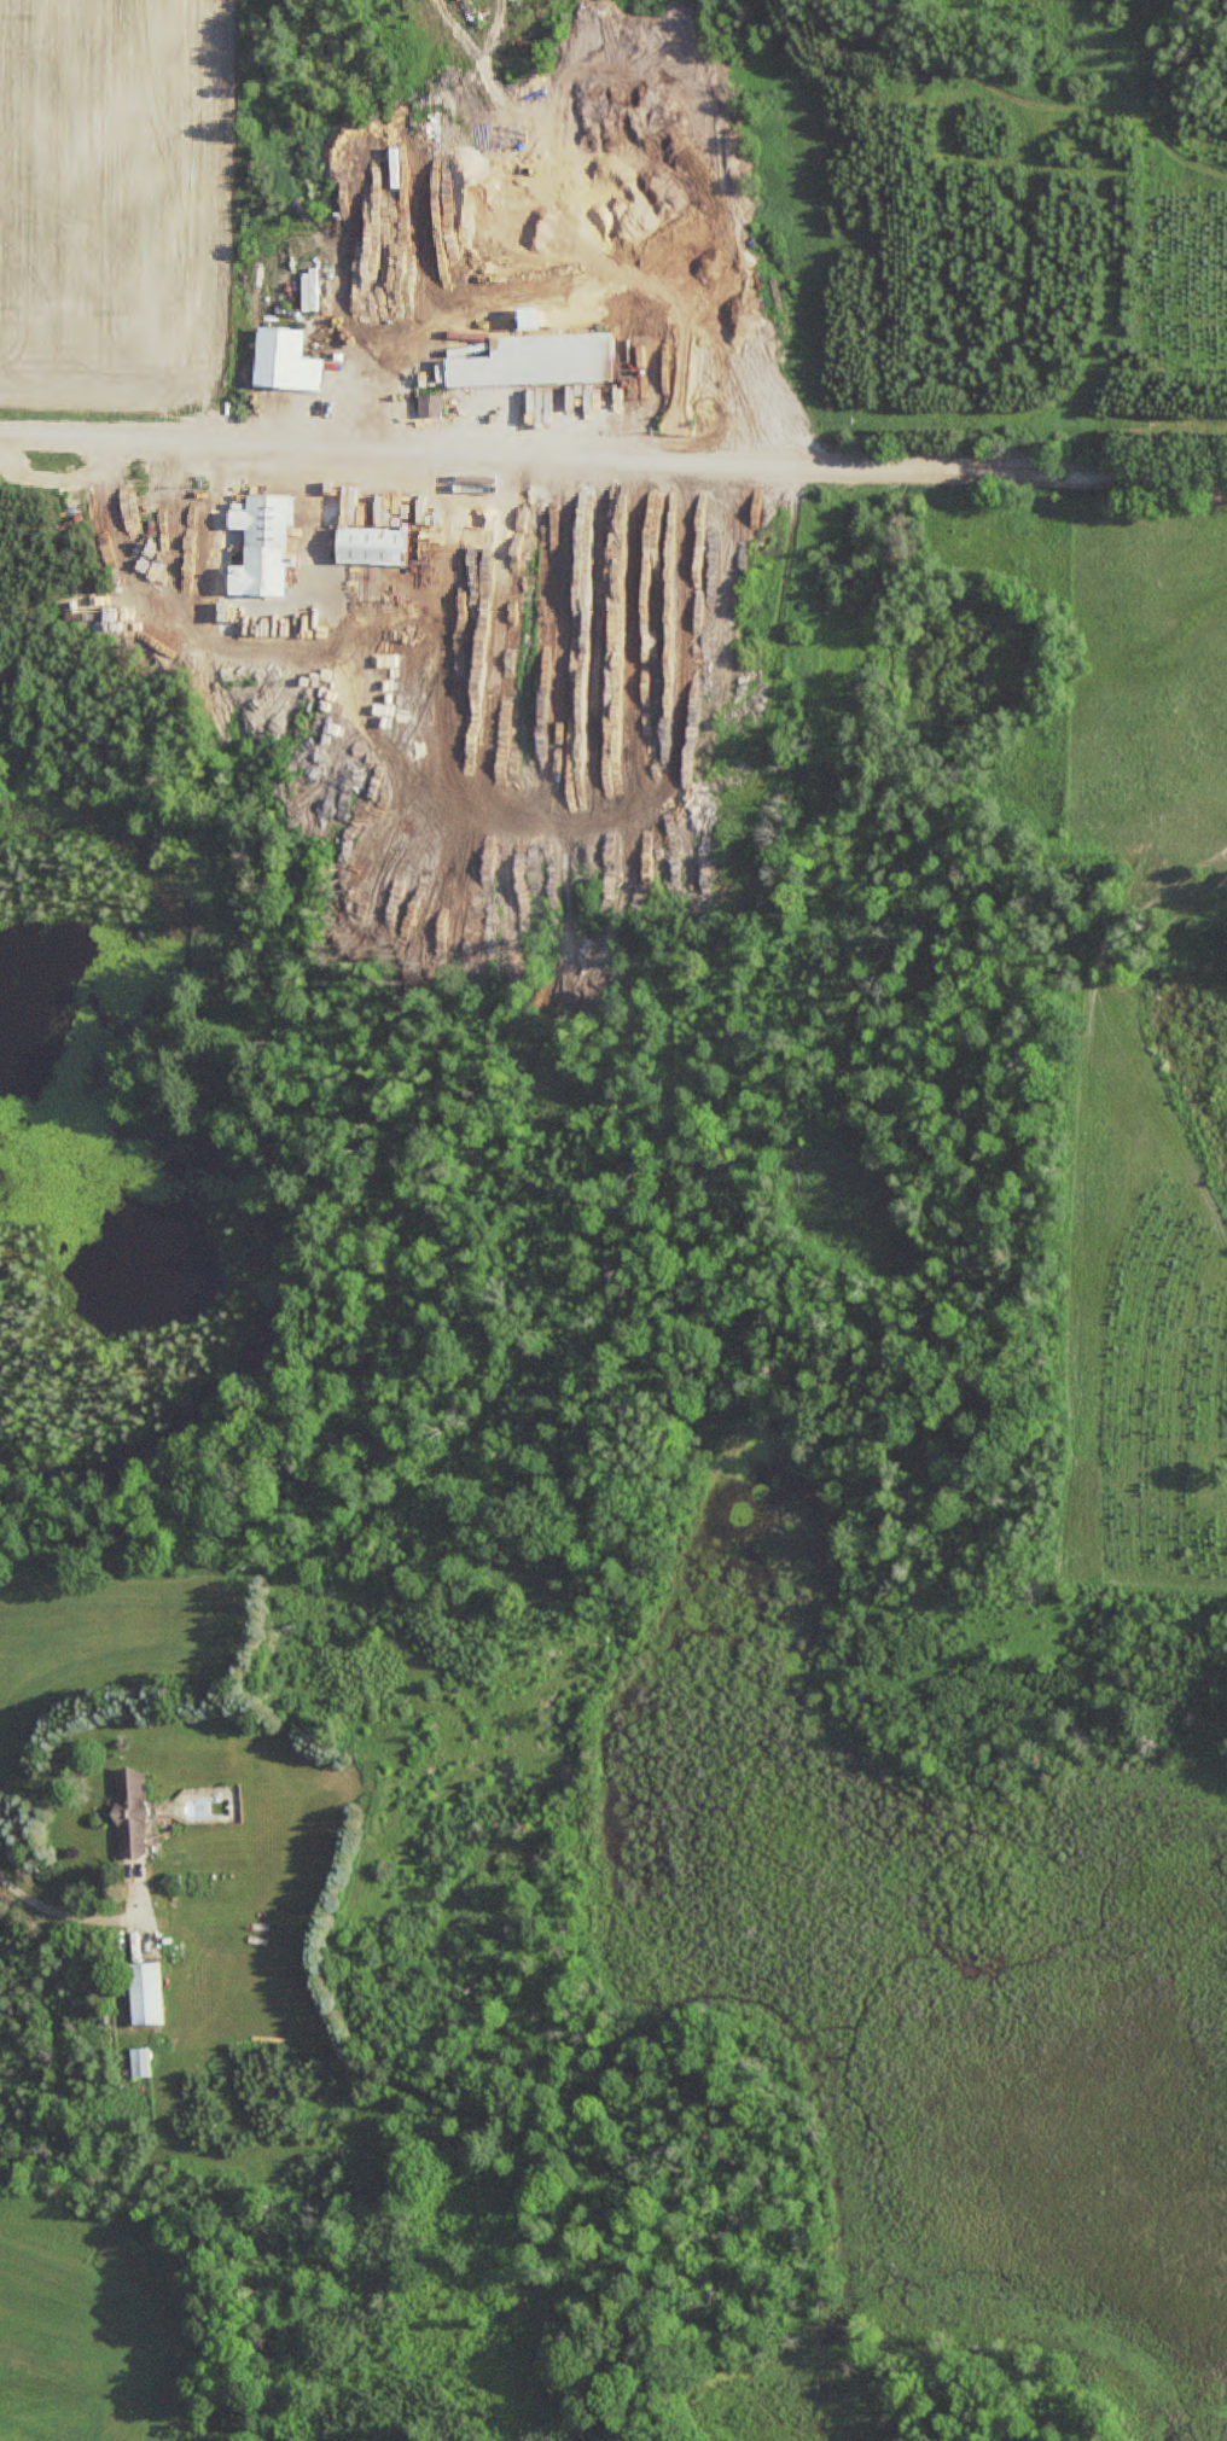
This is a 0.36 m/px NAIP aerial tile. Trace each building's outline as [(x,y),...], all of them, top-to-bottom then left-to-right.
[(518,331),(539,331),(539,309),(518,309),(518,331)] [(321,392),(323,360),(302,359),(304,331),(257,328),(253,387),(321,392)] [(491,337),(491,358),(445,359),(445,387),(612,384),(611,334),(491,337)] [(441,416),(441,396),(419,396),(419,416),(441,416)] [(243,597),(287,599),(291,497),(247,495),(243,597)] [(322,528),(321,549),(335,549),(335,565),(406,568),(407,531),(322,528)] [(143,1856),(142,1767),(116,1768),(117,1856),(143,1856)] [(130,1962),(131,2024),(161,2023),(160,1961),(130,1962)] [(129,2047),(132,2076),(149,2074),(146,2046),(129,2047)]
